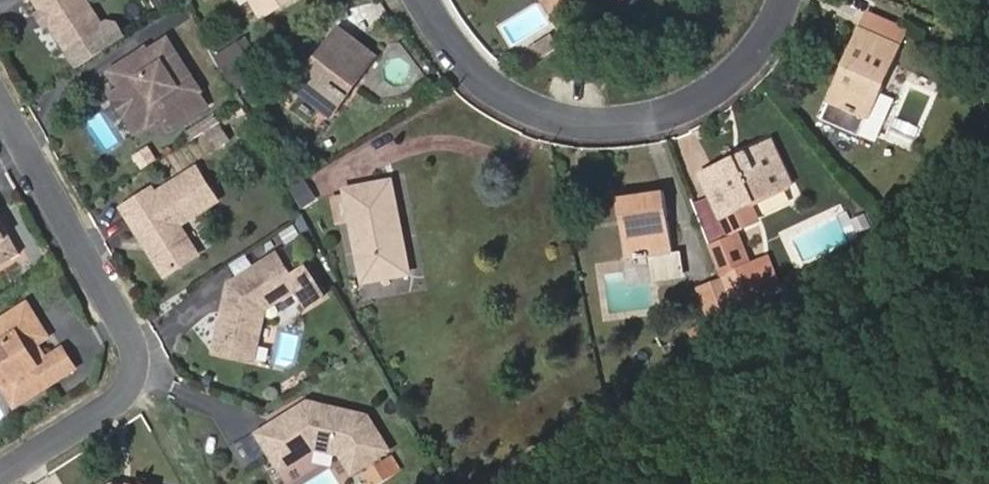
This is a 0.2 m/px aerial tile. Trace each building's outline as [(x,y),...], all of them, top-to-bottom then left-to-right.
[(103,29),(84,0),(32,0),(66,51),(103,29)] [(286,0),(252,0),(260,15),(286,0)] [(550,9),(566,0),(544,0),(550,9)] [(904,28),(868,12),(861,30),(897,45),(904,28)] [(114,46),(103,29),(66,51),(78,69),(114,46)] [(823,118),(859,133),(897,45),(861,30),(823,118)] [(353,76),(358,79),(375,57),(340,31),(296,89),(326,112),(338,95),(344,100),(350,91),(345,88),(353,76)] [(174,129),(210,107),(168,36),(116,69),(126,85),(142,108),(129,114),(140,134),(166,119),(174,129)] [(245,39),(225,51),(234,66),(254,54),(245,39)] [(243,80),(262,69),(254,54),(234,66),(243,80)] [(350,91),(358,79),(353,76),(345,88),(350,91)] [(129,114),(142,108),(126,85),(113,92),(129,114)] [(326,112),(332,116),(344,100),(338,95),(326,112)] [(774,152),(770,143),(734,160),(738,167),(774,152)] [(701,174),(720,214),(746,202),(788,182),(774,152),(738,167),(734,160),(701,174)] [(197,258),(176,229),(215,203),(194,171),(153,197),(150,193),(119,209),(137,238),(143,236),(149,247),(145,249),(163,279),(197,258)] [(363,282),(408,274),(391,180),(345,189),(363,282)] [(628,226),(633,258),(648,255),(656,254),(655,249),(671,246),(663,190),(617,196),(620,213),(634,212),(636,224),(628,226)] [(746,202),(720,214),(729,232),(754,220),(746,202)] [(17,251),(0,219),(0,261),(17,251)] [(724,272),(748,264),(735,234),(709,244),(721,273),(724,272)] [(682,277),(684,278),(680,251),(672,252),(671,246),(655,249),(656,254),(648,255),(652,279),(652,281),(682,277)] [(769,255),(755,261),(766,294),(767,297),(783,288),(769,255)] [(209,357),(248,365),(260,312),(292,292),(303,310),(320,300),(301,270),(286,281),(272,258),(223,288),(222,299),(225,302),(223,312),(218,314),(209,357)] [(737,306),(766,294),(755,261),(748,264),(724,272),(737,306)] [(722,277),(699,286),(705,304),(729,295),(722,277)] [(729,295),(705,304),(713,323),(734,313),(736,312),(729,295)] [(46,336),(26,302),(0,318),(0,379),(8,381),(20,401),(74,367),(62,348),(36,363),(26,348),(46,336)] [(713,323),(716,329),(738,316),(736,312),(734,313),(713,323)] [(314,405),(307,403),(301,407),(303,411),(314,405)] [(351,473),(387,451),(366,417),(314,405),(303,411),(301,407),(257,434),(271,457),(287,447),(295,460),(315,449),(339,454),(351,473)] [(271,457),(279,470),(295,460),(287,447),(271,457)] [(392,475),(383,462),(368,470),(376,483),(377,483),(392,475)]
